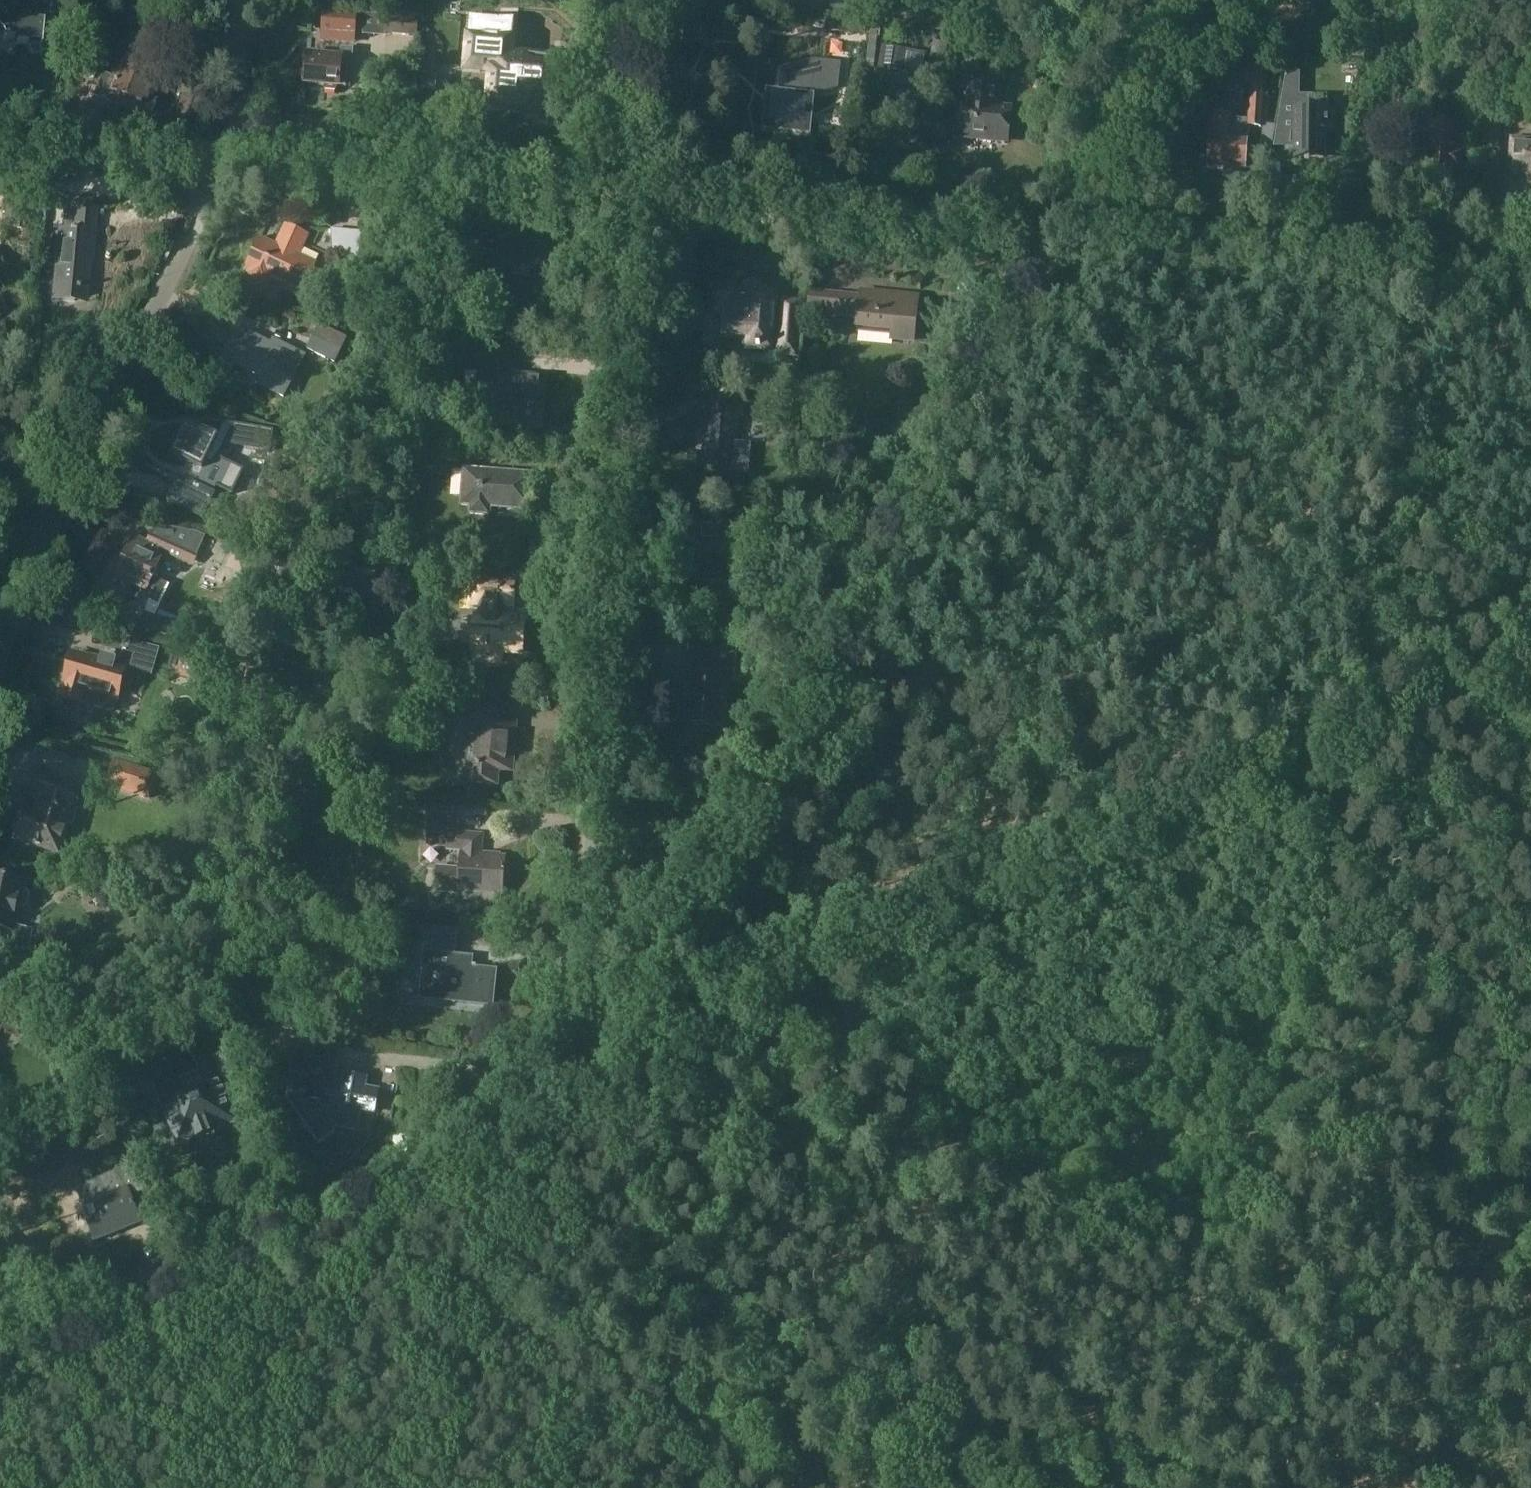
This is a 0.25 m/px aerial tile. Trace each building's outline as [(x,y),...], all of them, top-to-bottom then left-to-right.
[(1,40),(4,43),(8,39),(13,40),(16,44),(39,46),(39,51),(54,53),(58,22),(44,21),(44,11),(36,11),(37,3),(7,0),(4,0),(0,3),(0,40),(1,40)] [(471,12),(466,61),(492,63),(488,99),(498,100),(524,103),(525,93),(549,95),(550,85),(553,57),(509,53),(513,16),(471,12)] [(322,14),(320,42),(355,45),(357,17),(322,14)] [(842,17),(842,18),(841,31),(853,32),(862,33),(863,19),(842,17)] [(405,20),(385,18),(384,35),(404,36),(405,20)] [(870,25),(866,68),(873,69),(878,25),(870,25)] [(88,28),(81,64),(101,68),(102,68),(102,74),(102,75),(94,94),(96,98),(111,104),(111,103),(123,108),(138,68),(119,60),(117,63),(102,57),(107,32),(88,28)] [(916,103),(925,56),(882,48),(877,74),(881,75),(877,96),(883,97),(881,110),(882,110),(878,116),(881,126),(891,128),(899,122),(896,114),(893,113),(896,99),(916,103)] [(304,71),(303,81),(306,81),(306,85),(323,86),(325,92),(335,93),(337,87),(340,87),(345,88),(346,70),(351,71),(352,67),(353,51),(353,50),(340,49),(340,59),(339,59),(308,56),(307,71),(304,71)] [(767,101),(764,127),(801,131),(807,132),(812,97),(829,92),(838,90),(840,63),(832,63),(817,63),(781,71),(779,72),(776,94),(778,95),(778,102),(767,101)] [(138,68),(123,108),(131,111),(130,112),(147,119),(148,116),(150,117),(159,94),(163,86),(163,85),(164,81),(154,77),(155,75),(138,68)] [(1210,118),(1209,139),(1208,167),(1225,168),(1224,174),(1241,175),(1241,169),(1244,169),(1246,141),(1248,141),(1249,128),(1261,129),(1264,69),(1250,69),(1248,120),(1210,118)] [(956,136),(1006,141),(1009,109),(993,107),(996,79),(968,77),(965,105),(959,104),(956,136)] [(191,98),(181,121),(184,122),(198,122),(203,107),(193,98),(191,98)] [(1281,98),(1274,135),(1294,136),(1293,152),(1293,160),(1308,160),(1308,155),(1325,155),(1326,134),(1336,134),(1336,110),(1327,110),(1296,110),(1296,98),(1281,98)] [(1487,101),(1481,126),(1494,127),(1497,127),(1501,109),(1487,101)] [(1424,167),(1452,170),(1452,166),(1458,167),(1459,154),(1453,153),(1456,126),(1420,123),(1418,140),(1427,141),(1424,167)] [(1494,127),(1481,126),(1479,125),(1478,145),(1490,146),(1493,147),(1494,130),(1494,127)] [(1493,147),(1490,146),(1489,152),(1497,152),(1499,130),(1494,130),(1493,147)] [(1511,172),(1527,173),(1530,173),(1530,139),(1514,138),(1511,172)] [(36,200),(35,204),(45,204),(50,204),(51,190),(46,189),(46,186),(37,185),(37,189),(36,200)] [(53,286),(52,299),(75,301),(76,288),(87,289),(90,261),(92,261),(92,251),(96,209),(72,206),(70,231),(59,230),(53,286)] [(259,239),(246,266),(252,268),(248,277),(267,286),(271,277),(302,292),(309,277),(306,269),(301,266),(303,260),(297,257),(307,236),(285,225),(275,246),(259,239)] [(331,230),(326,230),(327,255),(333,255),(353,257),(355,232),(331,230)] [(474,260),(472,287),(505,290),(506,281),(547,284),(550,253),(519,250),(519,244),(501,242),(500,248),(490,247),(489,261),(474,260)] [(712,283),(710,316),(719,317),(719,326),(743,328),(742,343),(741,352),(774,355),(774,348),(776,348),(778,320),(779,307),(777,307),(779,288),(759,287),(743,285),(712,283)] [(861,295),(830,292),(827,316),(859,319),(857,332),(893,335),(892,339),(912,341),(915,300),(861,295)] [(776,348),(775,358),(798,360),(801,322),(778,320),(776,348)] [(234,337),(221,361),(233,368),(235,364),(259,376),(255,383),(273,392),(274,392),(283,397),(303,359),(304,358),(303,358),(294,353),(278,345),(276,349),(247,334),(243,342),(234,337)] [(313,336),(306,350),(334,364),(341,350),(313,336)] [(844,347),(874,347),(874,336),(844,336),(844,347)] [(494,375),(492,407),(522,409),(521,421),(535,422),(536,410),(538,410),(541,379),(514,377),(515,362),(495,360),(494,375)] [(338,396),(335,403),(336,408),(342,411),(347,408),(350,401),(348,396),(343,394),(338,396)] [(716,396),(714,417),(706,416),(702,468),(733,470),(736,417),(743,418),(744,398),(716,396)] [(171,457),(193,467),(186,481),(180,477),(167,503),(203,521),(216,494),(214,494),(217,488),(232,495),(244,471),(230,464),(218,458),(215,465),(206,460),(208,455),(217,437),(187,423),(171,457)] [(224,423),(217,437),(208,455),(206,460),(215,465),(218,458),(224,445),(270,453),(274,432),(224,423)] [(449,453),(422,450),(420,468),(448,471),(449,453)] [(460,506),(528,511),(531,475),(463,470),(460,506)] [(112,577),(108,586),(127,595),(131,585),(133,586),(134,584),(145,589),(142,597),(149,600),(145,612),(152,615),(156,603),(157,603),(160,596),(166,598),(182,562),(183,563),(189,549),(196,534),(159,531),(155,539),(151,547),(143,543),(134,540),(123,564),(116,561),(109,576),(112,577)] [(274,559),(274,572),(285,572),(286,559),(274,559)] [(349,566),(347,588),(375,590),(377,568),(349,566)] [(499,664),(500,652),(520,654),(522,622),(502,620),(503,608),(511,609),(513,585),(470,582),(468,606),(479,607),(478,619),(474,618),(472,650),(476,651),(475,663),(499,664)] [(143,612),(137,631),(155,637),(173,643),(174,641),(179,627),(180,625),(152,615),(145,612),(143,612)] [(116,650),(112,663),(97,659),(97,662),(73,655),(66,680),(67,680),(62,698),(81,703),(81,702),(112,711),(116,697),(117,698),(125,668),(133,671),(137,659),(148,662),(151,649),(130,643),(127,654),(116,650)] [(686,685),(689,685),(686,722),(722,725),(725,673),(736,673),(738,646),(702,643),(700,670),(687,670),(686,685)] [(215,661),(184,654),(179,674),(210,681),(215,661)] [(502,707),(473,704),(467,782),(496,784),(497,769),(510,771),(514,724),(501,723),(502,707)] [(139,769),(131,796),(150,802),(158,775),(139,769)] [(25,810),(16,839),(58,852),(66,824),(72,826),(77,810),(71,808),(77,787),(39,776),(33,798),(41,800),(37,814),(25,810)] [(483,835),(457,832),(459,815),(427,813),(426,835),(446,836),(445,852),(459,853),(458,868),(436,866),(434,890),(502,896),(505,855),(482,852),(483,835)] [(29,953),(33,931),(32,930),(17,927),(17,924),(21,908),(23,909),(27,907),(29,895),(28,893),(27,891),(24,891),(25,889),(27,881),(22,880),(0,876),(0,946),(29,953)] [(421,999),(491,1006),(495,972),(475,970),(476,968),(465,967),(466,958),(425,954),(421,999)] [(223,1126),(235,1122),(222,1087),(244,1078),(234,1049),(212,1057),(211,1052),(196,1057),(199,1063),(202,1062),(206,1072),(171,1085),(177,1101),(165,1106),(173,1128),(185,1124),(191,1142),(201,1138),(202,1142),(216,1137),(215,1133),(224,1130),(223,1126)] [(298,1051),(288,1099),(318,1145),(334,1134),(335,1127),(356,1131),(360,1111),(360,1110),(365,1111),(369,1090),(364,1089),(365,1080),(346,1076),(344,1086),(334,1084),(339,1059),(316,1054),(298,1051)] [(105,1134),(96,1137),(100,1149),(109,1147),(105,1134)] [(137,1157),(123,1162),(125,1168),(133,1186),(137,1196),(151,1190),(137,1157)] [(99,1217),(85,1223),(94,1244),(143,1224),(128,1188),(133,1186),(125,1168),(86,1184),(99,1217)]
